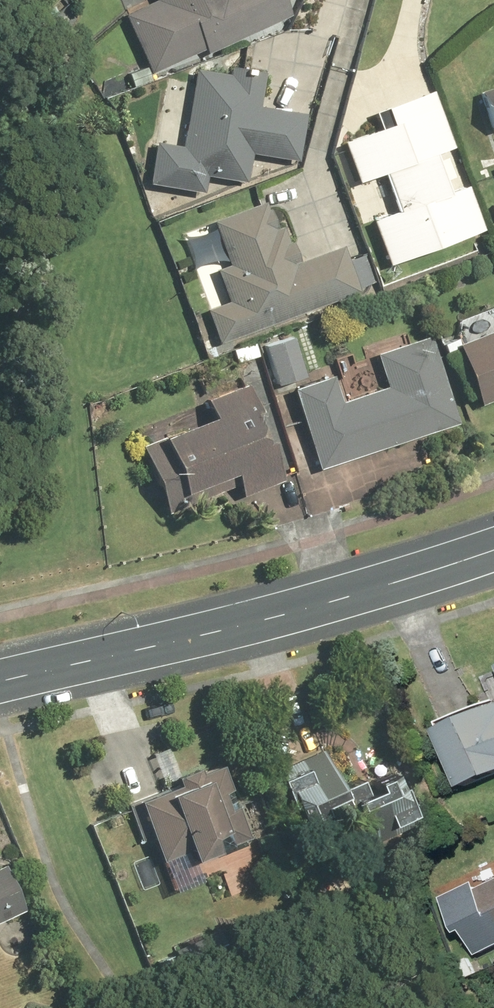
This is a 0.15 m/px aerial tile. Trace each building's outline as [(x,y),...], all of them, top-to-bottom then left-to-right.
[(291,15),(284,0),(154,0),(123,14),(150,73),(204,48),(207,53),(291,15)] [(228,74),(195,68),(182,146),(155,142),(148,183),(203,192),(206,175),(246,182),(251,153),(298,161),(306,114),(258,106),(264,71),(229,65),(228,74)] [(479,92),(493,131),(493,130),(493,87),(479,92)] [(357,182),(382,173),(397,212),(372,221),(388,265),(484,229),(467,186),(448,193),(443,181),(453,177),(445,157),(435,160),(433,154),(453,147),(432,91),(374,112),(380,128),(342,142),(357,182)] [(219,343),(359,292),(342,245),(299,261),(291,242),(288,243),(282,226),(276,229),(269,209),(267,209),(265,201),(212,221),(228,265),(216,270),(228,301),(206,309),(219,343)] [(460,342),(458,338),(443,344),(446,351),(458,347),(479,405),(493,400),(493,329),(460,342)] [(291,388),(318,469),(459,423),(430,335),(375,353),(386,387),(341,402),(332,375),(291,388)] [(304,376),(292,336),(263,345),(276,385),(304,376)] [(211,417),(140,446),(168,513),(188,505),(183,493),(233,473),(242,497),(284,480),(245,383),(204,399),(211,417)] [(493,774),(493,706),(437,729),(461,787),(493,774)] [(412,812),(400,784),(397,785),(390,769),(370,778),(373,785),(363,790),(357,776),(338,784),(323,748),(274,768),(296,820),(321,810),(318,804),(341,794),(346,807),(376,794),(388,823),(412,812)] [(248,836),(219,763),(198,771),(195,764),(171,774),(175,782),(126,801),(141,838),(150,835),(159,859),(186,848),(190,859),(248,836)] [(29,914),(5,861),(0,863),(0,927),(29,914)] [(458,929),(468,925),(481,954),(493,948),(493,887),(481,892),(475,879),(443,893),(458,929)]
